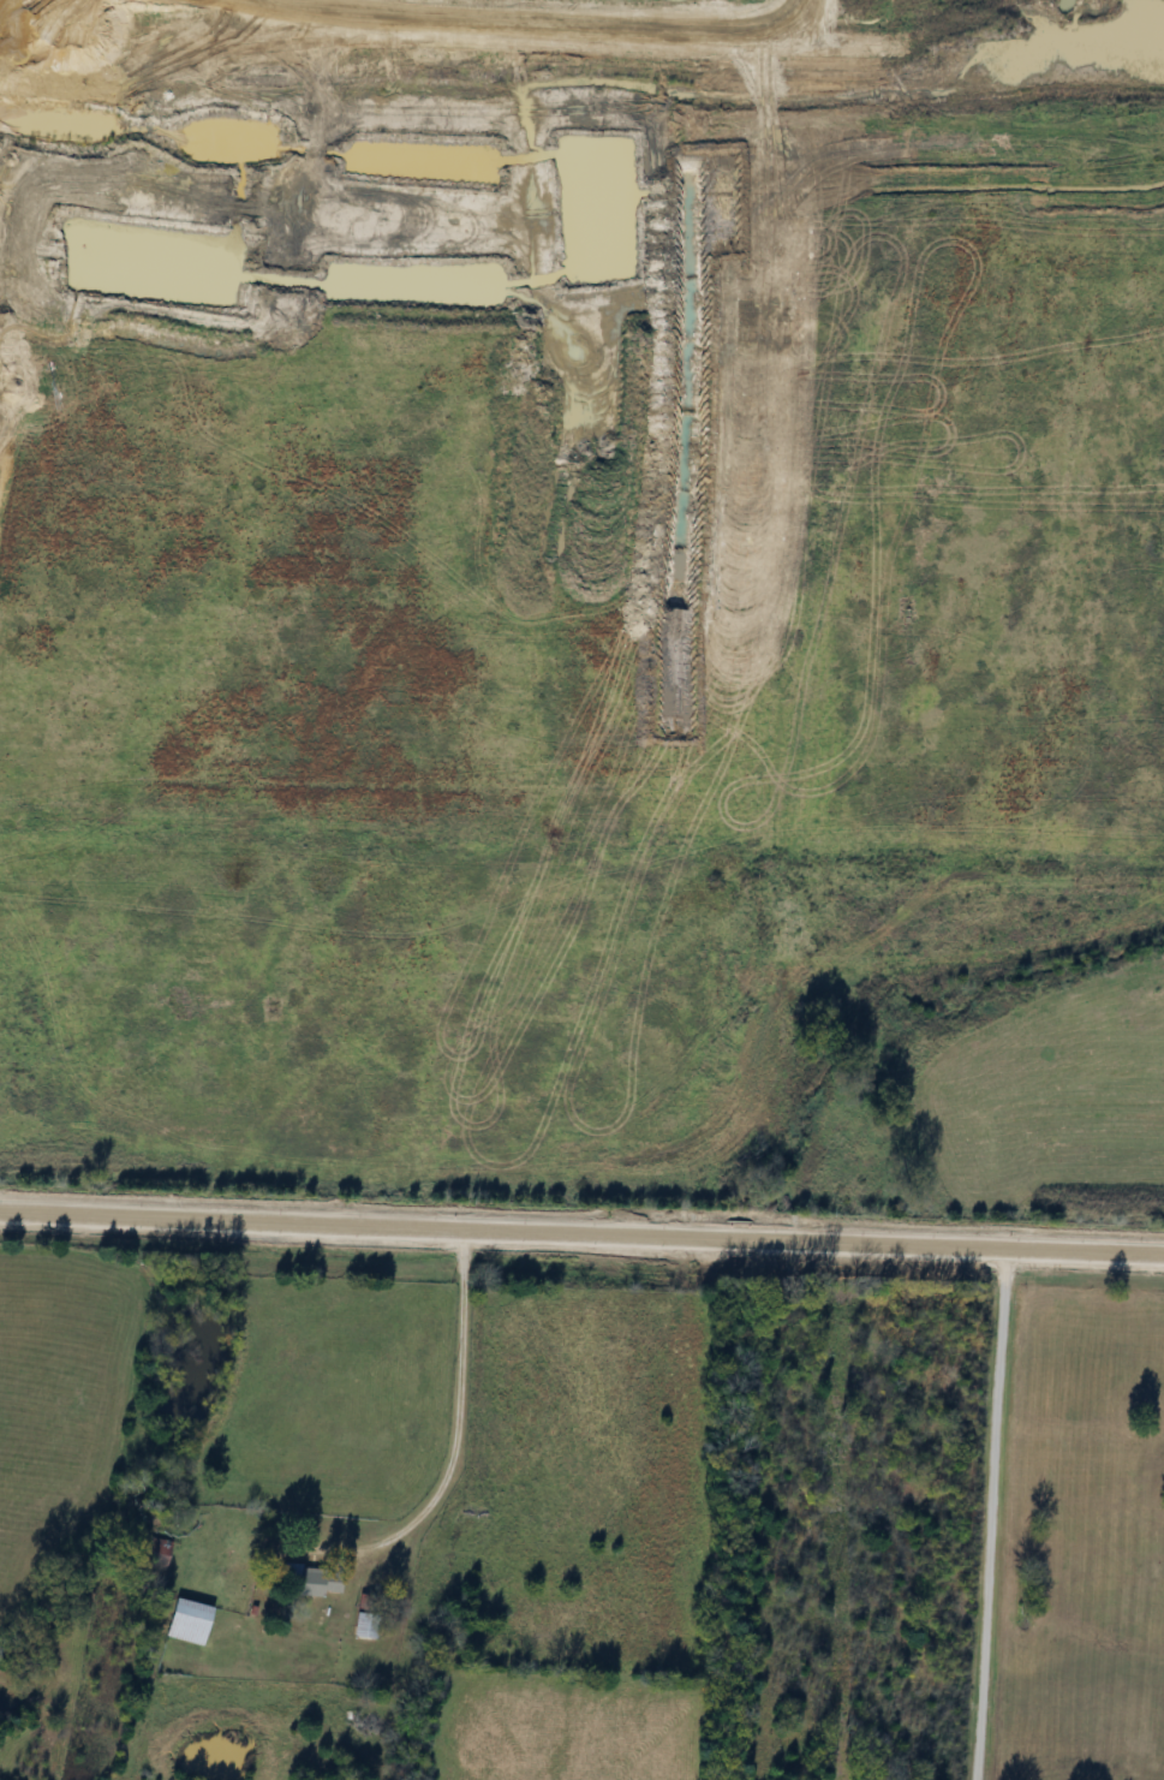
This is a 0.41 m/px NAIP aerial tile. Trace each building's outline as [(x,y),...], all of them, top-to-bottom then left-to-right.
[(293,1598),(319,1598),(319,1569),(293,1569),(293,1598)] [(162,1638),(200,1645),(206,1606),(169,1600),(162,1638)] [(372,1639),(372,1617),(350,1617),(350,1639),(372,1639)]
